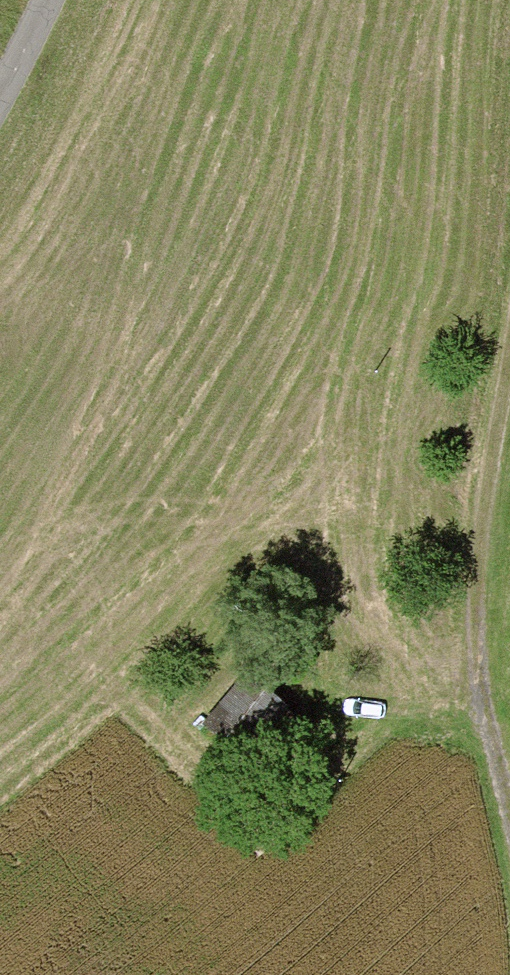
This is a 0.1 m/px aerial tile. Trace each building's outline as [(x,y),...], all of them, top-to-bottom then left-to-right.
[(249,670),(208,713),(247,749),(287,706),(249,670)]
